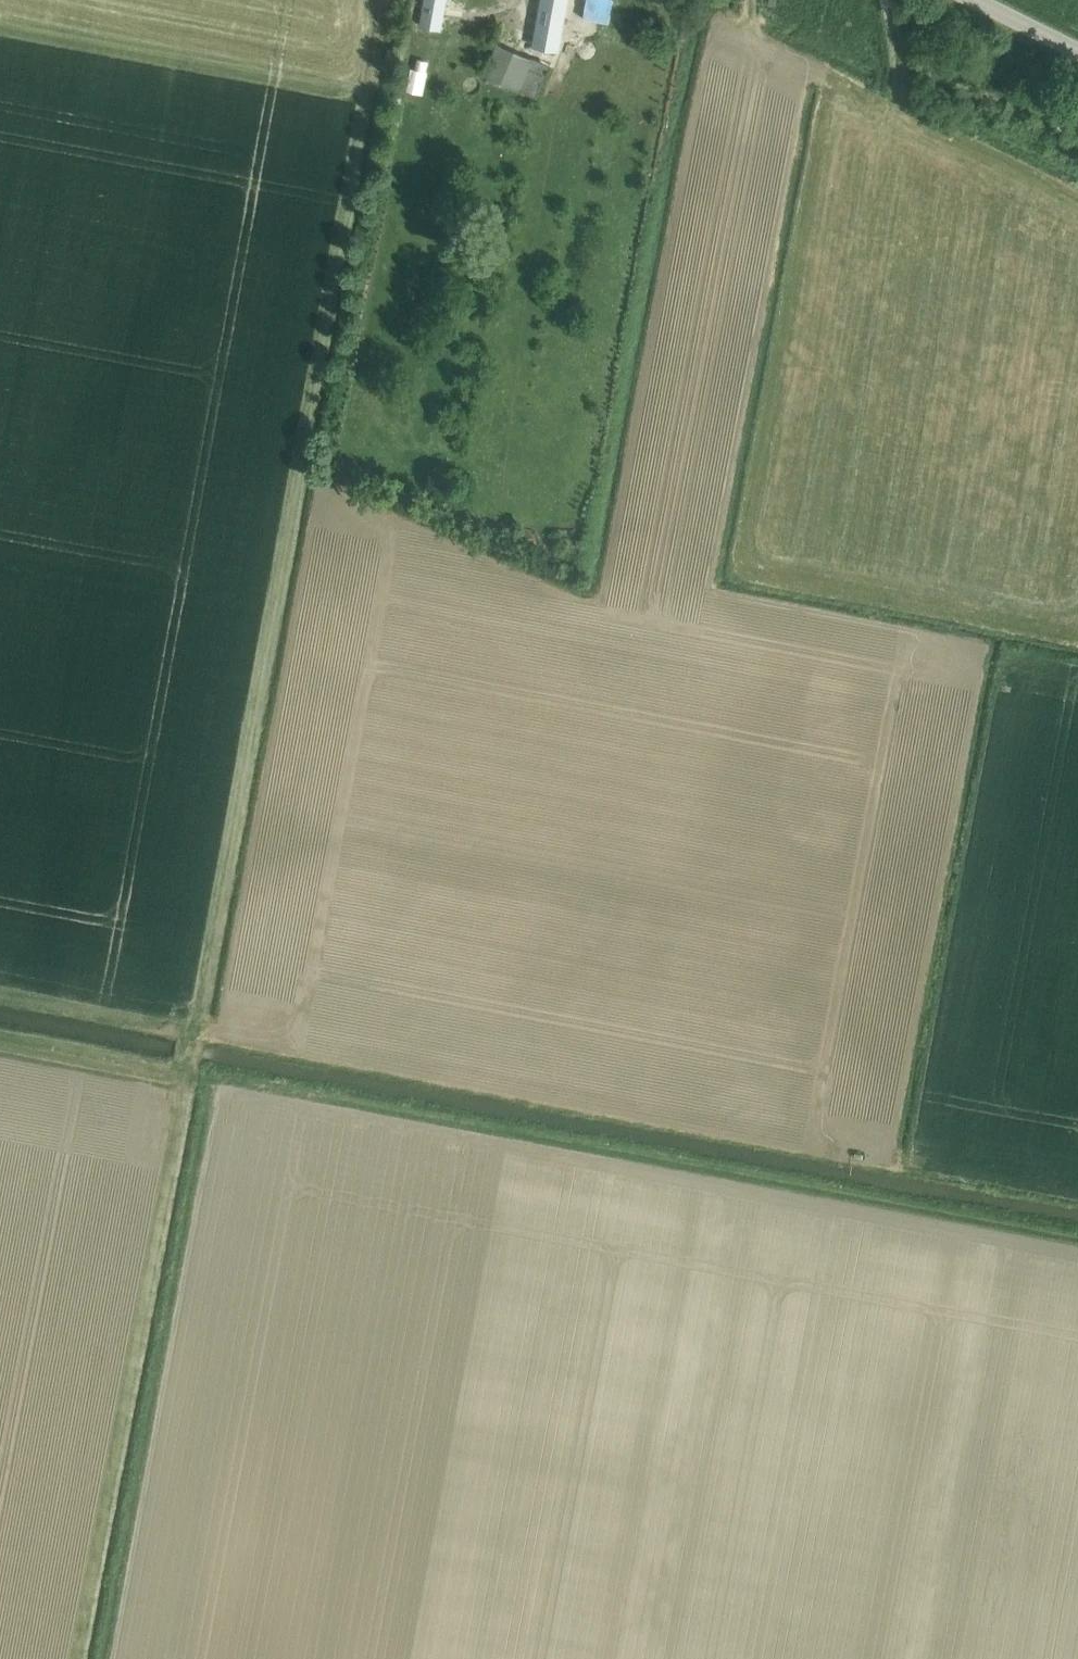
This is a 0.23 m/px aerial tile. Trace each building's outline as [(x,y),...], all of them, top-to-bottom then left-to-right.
[(419,29),(440,33),(447,0),(424,0),(419,29)] [(532,48),(558,53),(568,0),(541,0),(532,48)] [(491,62),(484,79),(535,101),(549,67),(498,45),(491,62)] [(983,97),(974,112),(986,118),(994,103),(983,97)]
